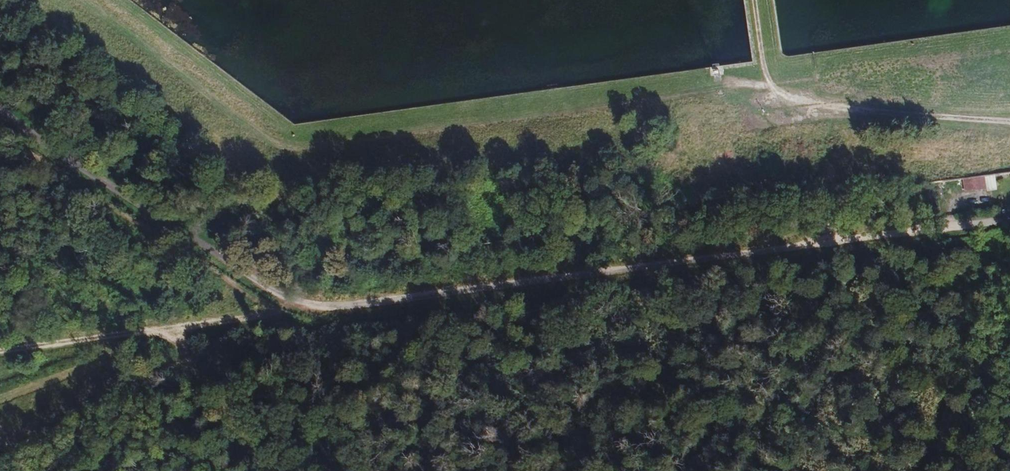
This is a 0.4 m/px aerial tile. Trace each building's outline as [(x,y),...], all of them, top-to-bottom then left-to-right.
[(985,176),(963,179),(965,191),(987,188),(985,176)]
